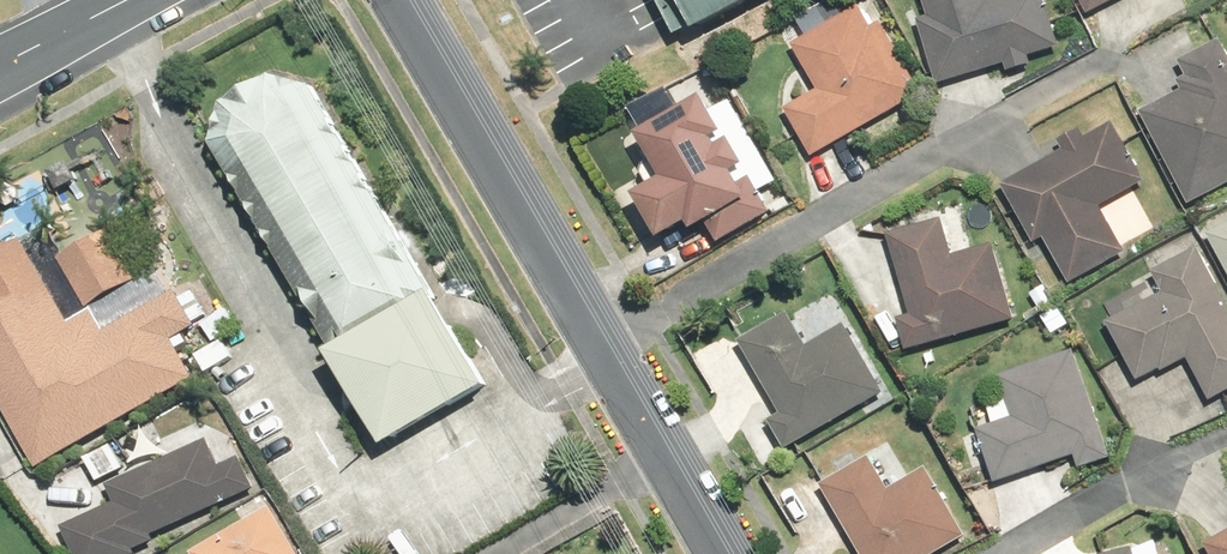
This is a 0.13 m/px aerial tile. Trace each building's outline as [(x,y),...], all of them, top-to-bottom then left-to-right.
[(684,35),(753,0),(666,0),(684,35)] [(932,15),(922,19),(941,82),(1009,62),(1012,71),(1035,64),(1032,54),(1062,45),(1048,0),(927,0),(932,15)] [(1090,14),(1117,0),(1083,0),(1090,14)] [(815,157),(926,93),(884,22),(876,26),(863,4),(834,20),(825,5),(800,19),(809,35),(795,43),(822,89),(788,109),(815,157)] [(1226,186),(1226,45),(1223,38),(1182,59),(1190,74),(1181,79),(1186,89),(1143,110),(1192,204),(1226,186)] [(315,85),(275,73),(227,101),(216,141),(306,295),(392,442),(491,384),(315,85)] [(730,130),(709,93),(643,130),(669,175),(641,191),(666,235),(695,219),(699,227),(711,220),(723,241),(776,211),(756,176),(746,181),(739,169),(752,162),(737,136),(725,143),(721,135),(730,130)] [(1103,205),(1149,179),(1115,121),(1089,136),(1085,128),(1062,141),(1067,149),(1005,184),(1039,243),(1048,237),(1074,283),(1130,251),(1103,205)] [(945,218),(891,233),(913,313),(901,316),(910,350),(1018,320),(997,244),(956,255),(945,218)] [(1213,233),(1226,261),(1226,226),(1213,233)] [(198,377),(177,339),(200,325),(179,289),(175,292),(160,266),(141,276),(114,229),(64,257),(94,309),(73,321),(26,237),(0,252),(0,397),(40,467),(198,377)] [(1202,247),(1157,270),(1168,292),(1112,321),(1143,380),(1164,368),(1166,371),(1192,357),(1214,399),(1226,393),(1226,295),(1202,247)] [(791,312),(742,340),(784,412),(773,418),(790,448),(887,393),(848,324),(810,345),(791,312)] [(980,429),(999,482),(1078,455),(1082,467),(1115,456),(1078,350),(1002,376),(1017,417),(980,429)] [(257,487),(242,456),(224,465),(211,437),(110,485),(118,501),(64,527),(77,553),(138,553),(140,553),(138,549),(159,539),(157,535),(257,487)] [(825,483),(867,553),(937,553),(971,535),(931,466),(893,488),(874,455),(825,483)] [(275,506),(194,552),(196,553),(302,553),(275,506)] [(1209,542),(1215,553),(1226,553),(1226,532),(1209,542)]
